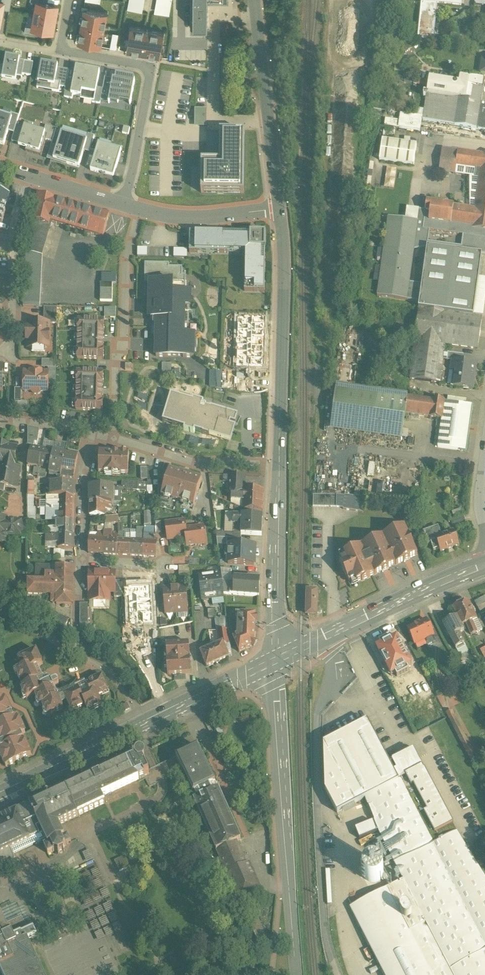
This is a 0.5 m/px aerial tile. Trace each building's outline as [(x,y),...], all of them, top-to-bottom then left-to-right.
[(128,9),(142,12),(145,0),(129,0),(128,9)] [(155,13),(170,16),(172,0),(157,0),(155,13)] [(191,28),(208,28),(208,0),(191,0),(191,28)] [(438,3),(421,1),(417,40),(434,41),(435,32),(438,32),(439,26),(436,26),(438,3)] [(58,6),(37,2),(33,27),(53,30),(58,6)] [(108,13),(84,8),(78,42),(102,46),(108,13)] [(165,33),(131,27),(127,51),(160,57),(165,33)] [(19,62),(6,60),(2,82),(16,84),(19,62)] [(59,66),(43,63),(38,88),(54,91),(59,66)] [(100,71),(76,67),(73,82),(72,92),(71,95),(73,95),(93,99),(95,99),(97,88),(100,71)] [(484,79),(463,76),(462,83),(455,125),(456,125),(456,126),(476,129),(480,102),(484,79)] [(134,81),(116,78),(111,103),(129,107),(134,81)] [(462,83),(430,78),(422,120),(456,126),(456,125),(455,125),(462,83)] [(103,89),(97,88),(95,99),(93,99),(92,103),(100,104),(103,89)] [(71,95),(72,92),(66,91),(64,97),(72,99),(73,95),(71,95)] [(480,102),(476,129),(478,129),(484,130),(484,102),(480,102)] [(196,126),(208,126),(208,108),(196,108),(196,126)] [(0,114),(0,144),(4,145),(13,117),(0,114)] [(46,132),(24,126),(19,146),(27,148),(26,151),(41,155),(47,134),(45,134),(46,132)] [(245,132),(220,131),(220,161),(212,161),(203,161),(203,192),(244,193),(245,132)] [(87,140),(61,132),(53,160),(79,167),(87,140)] [(417,145),(383,140),(380,160),(414,165),(417,145)] [(122,150),(98,143),(90,171),(113,177),(122,150)] [(443,148),(439,172),(480,178),(475,209),(427,202),(426,211),(423,230),(430,230),(463,235),(484,238),(484,153),(483,153),(483,154),(443,148)] [(388,167),(386,187),(396,188),(397,168),(388,167)] [(0,193),(0,223),(2,224),(10,196),(0,193)] [(110,215),(56,199),(55,200),(38,195),(32,221),(33,221),(51,227),(52,223),(103,238),(106,225),(110,215)] [(482,255),(484,255),(484,238),(463,235),(461,247),(428,242),(430,230),(423,230),(426,211),(417,209),(416,221),(418,221),(414,250),(427,248),(427,247),(482,255)] [(416,221),(389,217),(377,296),(407,300),(410,283),(414,250),(418,221),(416,221)] [(51,227),(33,221),(27,252),(41,256),(51,227)] [(263,230),(189,229),(188,250),(242,251),(242,288),(262,288),(263,230)] [(482,255),(427,247),(427,248),(422,284),(410,283),(407,300),(420,302),(419,309),(474,316),(482,255)] [(27,252),(26,252),(26,256),(25,274),(40,274),(41,256),(27,252)] [(40,274),(25,274),(23,307),(36,307),(38,307),(40,274)] [(102,301),(113,301),(113,284),(118,284),(118,274),(102,274),(102,301)] [(174,282),(149,281),(148,319),(155,319),(154,357),(196,358),(196,334),(185,334),(186,307),(192,307),(192,291),(174,291),(174,282)] [(58,308),(44,308),(44,323),(50,323),(50,324),(57,324),(58,308)] [(106,318),(118,318),(118,308),(106,308),(106,318)] [(474,316),(419,309),(415,340),(416,341),(410,379),(440,383),(445,345),(478,349),(482,317),(474,316)] [(78,331),(78,348),(77,348),(77,359),(104,360),(104,348),(104,332),(105,332),(105,320),(78,319),(77,331),(78,331)] [(44,323),(29,323),(29,328),(27,328),(27,340),(29,340),(29,348),(47,348),(47,342),(49,342),(50,324),(50,323),(44,323)] [(464,355),(448,353),(447,360),(453,361),(463,362),(464,355)] [(463,362),(453,361),(452,370),(455,371),(453,387),(473,390),(476,364),(463,362)] [(77,391),(103,392),(103,383),(104,383),(104,372),(77,371),(77,383),(77,391)] [(39,372),(34,372),(34,373),(25,372),(24,391),(32,391),(32,392),(34,394),(38,395),(40,393),(40,392),(48,392),(49,373),(39,373),(39,372)] [(221,372),(211,372),(210,387),(221,390),(221,372)] [(408,394),(336,385),(330,430),(402,440),(405,414),(408,397),(408,394)] [(103,392),(77,391),(77,399),(76,399),(76,411),(103,412),(103,400),(103,392)] [(169,401),(164,416),(174,419),(172,425),(185,429),(184,431),(194,434),(195,432),(230,443),(238,416),(203,405),(204,402),(193,399),(193,401),(176,396),(174,402),(169,401)] [(433,401),(408,397),(405,414),(431,417),(433,401)] [(445,401),(433,400),(433,401),(431,417),(430,418),(442,420),(445,402),(445,401)] [(471,406),(445,402),(442,420),(438,448),(465,451),(471,406)] [(40,429),(28,427),(28,445),(34,446),(35,442),(38,443),(40,429)] [(82,438),(69,435),(68,442),(80,445),(79,448),(79,449),(80,449),(82,438)] [(0,443),(0,464),(3,465),(16,467),(16,466),(14,466),(17,448),(7,446),(7,445),(0,443)] [(43,451),(31,449),(29,466),(36,467),(34,476),(38,476),(43,451)] [(53,453),(43,451),(38,476),(42,477),(42,478),(46,479),(47,473),(45,473),(46,469),(50,470),(53,453)] [(65,455),(53,453),(50,470),(50,473),(61,475),(61,477),(62,477),(63,470),(65,455)] [(129,454),(100,453),(99,474),(112,474),(112,476),(113,476),(113,474),(129,474),(129,454)] [(78,457),(65,455),(63,470),(62,477),(74,479),(75,472),(78,457)] [(3,465),(0,481),(0,484),(6,485),(18,487),(21,472),(21,468),(16,467),(3,465)] [(186,474),(180,473),(175,472),(170,470),(162,497),(194,506),(202,480),(196,478),(192,477),(192,476),(186,474)] [(245,476),(230,476),(229,491),(232,491),(232,500),(233,491),(244,491),(244,490),(245,490),(245,476)] [(138,483),(122,482),(122,490),(138,491),(138,483)] [(75,484),(52,483),(52,497),(60,497),(75,497),(75,484)] [(113,487),(91,486),(90,503),(112,504),(113,487)] [(245,490),(244,490),(244,491),(233,491),(232,500),(244,500),(244,509),(245,511),(263,511),(264,490),(245,490)] [(338,496),(314,495),(313,507),(337,507),(338,496)] [(75,497),(60,497),(60,502),(47,502),(47,509),(49,509),(74,510),(75,498),(75,497)] [(112,504),(90,503),(90,516),(105,516),(105,510),(112,510),(112,504)] [(59,515),(49,515),(49,509),(47,509),(47,521),(59,522),(59,515)] [(74,510),(49,509),(49,515),(59,515),(59,522),(74,522),(74,510)] [(263,516),(234,515),(233,524),(234,524),(242,524),(242,535),(262,535),(263,516)] [(463,515),(451,520),(453,526),(465,522),(463,515)] [(21,522),(7,522),(7,535),(21,535),(21,522)] [(74,522),(59,522),(59,527),(49,527),(49,534),(56,534),(74,535),(74,522)] [(185,522),(166,524),(168,540),(186,538),(187,538),(186,529),(185,522)] [(242,524),(234,524),(234,534),(222,533),(216,533),(217,539),(241,540),(242,535),(242,524)] [(405,526),(383,536),(396,564),(396,565),(405,561),(410,559),(410,558),(418,554),(415,547),(409,534),(405,526)] [(186,529),(187,538),(186,538),(187,546),(206,543),(204,527),(186,529)] [(454,531),(436,537),(433,528),(423,532),(428,544),(431,543),(434,551),(439,549),(441,552),(459,546),(454,531)] [(112,531),(105,531),(105,532),(103,554),(117,555),(117,540),(118,540),(118,533),(112,532),(112,531)] [(98,532),(98,539),(89,538),(89,553),(103,554),(105,532),(98,532)] [(123,533),(118,533),(118,540),(117,540),(117,555),(130,556),(131,541),(125,541),(125,533),(123,533)] [(49,534),(48,534),(47,547),(55,548),(56,543),(56,534),(49,534)] [(74,535),(56,534),(56,543),(59,543),(59,548),(74,549),(74,535)] [(137,541),(131,541),(130,556),(143,557),(144,535),(137,534),(137,541)] [(156,535),(144,535),(143,557),(156,557),(157,543),(156,535)] [(383,536),(362,545),(375,574),(383,571),(389,569),(388,568),(396,564),(383,536)] [(241,540),(217,539),(219,550),(236,550),(236,546),(242,546),(242,562),(261,563),(262,541),(241,540)] [(362,545),(344,553),(346,558),(340,560),(350,582),(356,579),(357,582),(362,580),(363,581),(370,577),(369,577),(375,574),(362,545)] [(237,558),(220,557),(221,570),(236,571),(237,558)] [(73,568),(58,567),(57,574),(52,574),(52,566),(37,565),(36,580),(46,581),(73,582),(73,568)] [(260,581),(232,579),(232,571),(221,570),(222,574),(223,585),(223,586),(224,594),(259,597),(260,581)] [(115,573),(90,573),(90,601),(110,601),(110,592),(115,592),(115,581),(115,573)] [(222,574),(200,576),(201,588),(223,585),(222,574)] [(36,580),(28,580),(28,594),(46,595),(46,590),(45,590),(46,581),(36,580)] [(73,582),(46,581),(45,590),(46,590),(46,595),(53,595),(53,603),(57,603),(57,604),(72,605),(73,582)] [(133,582),(122,582),(122,594),(133,593),(133,582)] [(223,585),(201,588),(203,600),(225,597),(224,594),(223,586),(223,585)] [(169,589),(164,589),(166,610),(166,614),(177,613),(175,587),(169,588),(169,589)] [(181,587),(175,587),(177,613),(188,612),(186,587),(181,588),(181,587)] [(316,592),(308,591),(307,614),(315,615),(316,592)] [(469,601),(453,608),(457,616),(462,626),(466,624),(471,635),(477,632),(472,621),(477,619),(469,601)] [(89,604),(80,604),(80,624),(89,624),(89,604)] [(153,605),(130,606),(130,626),(153,625),(153,605)] [(237,631),(254,631),(255,609),(237,609),(237,624),(237,631)] [(457,616),(443,624),(456,648),(465,644),(460,635),(461,633),(464,630),(462,626),(457,616)] [(477,619),(472,621),(477,632),(482,630),(477,619)] [(429,621),(408,630),(414,645),(436,636),(429,621)] [(229,630),(217,631),(218,646),(223,644),(231,643),(229,630)] [(254,631),(237,631),(237,637),(234,639),(240,653),(253,647),(251,643),(255,643),(256,633),(254,631)] [(395,636),(376,644),(383,659),(392,655),(393,659),(397,657),(403,654),(395,636)] [(190,643),(167,645),(168,659),(167,659),(168,675),(192,673),(190,643)] [(212,646),(207,648),(208,650),(201,653),(207,667),(229,658),(223,644),(218,646),(213,648),(212,646)] [(367,645),(351,653),(363,677),(378,669),(367,645)] [(51,680),(42,684),(39,684),(37,679),(38,675),(34,667),(43,663),(37,650),(20,658),(20,659),(22,658),(23,660),(22,662),(21,662),(23,667),(16,670),(17,671),(18,671),(19,672),(18,674),(18,675),(23,686),(21,687),(24,695),(25,694),(27,695),(28,697),(26,697),(27,698),(32,696),(35,695),(38,702),(39,701),(41,702),(41,704),(40,704),(40,705),(42,705),(45,711),(46,711),(48,712),(49,714),(47,714),(48,715),(51,714),(63,708),(58,696),(56,697),(51,687),(58,684),(59,683),(59,682),(59,681),(58,680),(56,680),(52,681),(51,680)] [(413,653),(405,656),(412,672),(421,668),(413,653)] [(392,655),(383,659),(387,668),(400,663),(397,657),(393,659),(392,655)] [(473,676),(465,662),(459,665),(467,680),(473,676)] [(79,689),(64,696),(70,709),(70,708),(72,712),(73,711),(72,710),(76,708),(78,709),(78,710),(85,706),(86,708),(88,711),(89,711),(88,709),(92,708),(94,708),(94,709),(102,705),(98,696),(103,694),(103,693),(103,692),(107,690),(108,691),(109,691),(102,675),(85,682),(89,691),(81,695),(79,689)] [(5,697),(0,699),(0,745),(1,748),(0,748),(0,753),(6,766),(31,755),(24,737),(23,738),(22,734),(26,732),(18,715),(14,717),(12,714),(13,713),(5,697)] [(414,749),(392,760),(393,761),(391,762),(392,764),(391,764),(368,721),(324,743),(325,790),(338,813),(366,798),(368,804),(368,803),(380,832),(395,863),(404,882),(389,889),(388,888),(350,907),(385,974),(484,974),(484,878),(460,838),(423,768),(414,749)] [(198,747),(176,758),(183,772),(194,794),(202,790),(205,795),(216,790),(214,784),(216,783),(198,747)] [(66,789),(51,795),(44,798),(0,819),(0,827),(13,854),(45,839),(48,845),(44,846),(48,854),(53,852),(54,852),(55,851),(58,852),(58,854),(59,854),(59,853),(63,851),(64,852),(65,851),(64,850),(65,846),(67,846),(66,845),(65,845),(62,839),(65,838),(59,825),(65,823),(65,822),(105,803),(102,797),(150,774),(144,761),(145,760),(145,758),(145,756),(144,755),(143,754),(142,754),(141,754),(139,754),(138,755),(137,756),(137,757),(137,758),(137,759),(131,761),(130,758),(66,789)] [(241,839),(219,789),(216,790),(205,795),(194,800),(217,850),(236,841),(240,840),(241,839)] [(0,827),(0,870),(15,863),(16,860),(13,854),(0,827)] [(244,857),(240,848),(239,848),(236,841),(217,850),(240,902),(262,892),(258,881),(250,862),(246,864),(243,857),(244,857)] [(125,856),(115,861),(120,872),(130,867),(125,856)] [(1,969),(3,974),(45,974),(28,940),(38,936),(34,928),(28,931),(22,917),(8,924),(0,907),(0,970),(1,969)]
